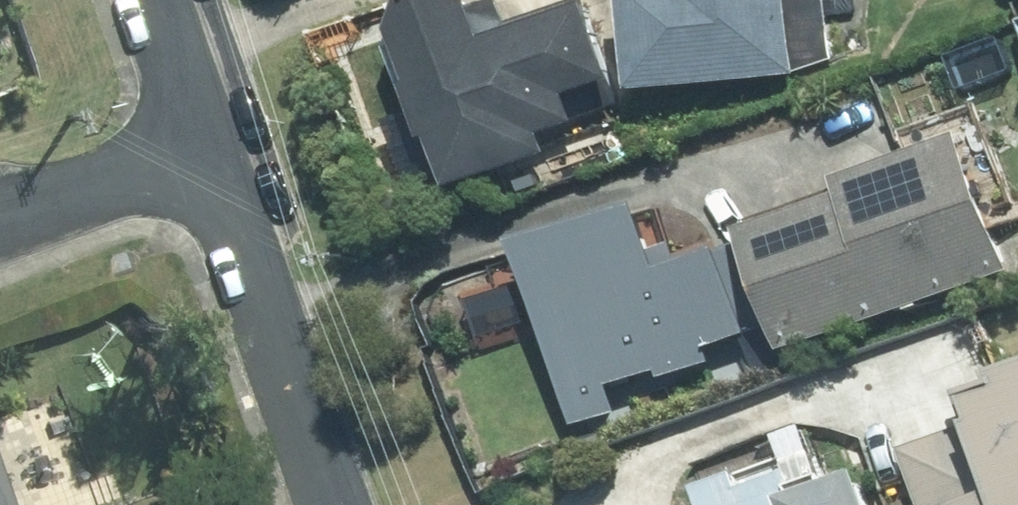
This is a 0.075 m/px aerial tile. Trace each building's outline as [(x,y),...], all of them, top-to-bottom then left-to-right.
[(397,31),(417,81),(410,84),(429,139),(436,136),(454,186),(554,150),(547,132),(583,118),(582,115),(625,100),(588,0),(575,0),(511,24),(501,0),(496,0),(480,5),(478,1),(476,0),(411,0),(397,31)] [(796,0),(630,0),(638,88),(804,74),(796,0)] [(748,241),(777,323),(786,350),(1013,270),(964,133),(838,178),(844,193),(743,228),(748,241)] [(714,363),(709,344),(748,333),(777,323),(748,241),(721,250),(721,247),(683,259),(677,243),(657,250),(642,202),(519,241),(576,425),(621,411),(611,385),(659,370),(663,380),(714,363)] [(1017,428),(1017,408),(988,324),(896,358),(932,459),(1017,428)] [(700,486),(707,504),(877,504),(865,470),(830,482),(827,473),(794,485),(784,456),(700,486)]
